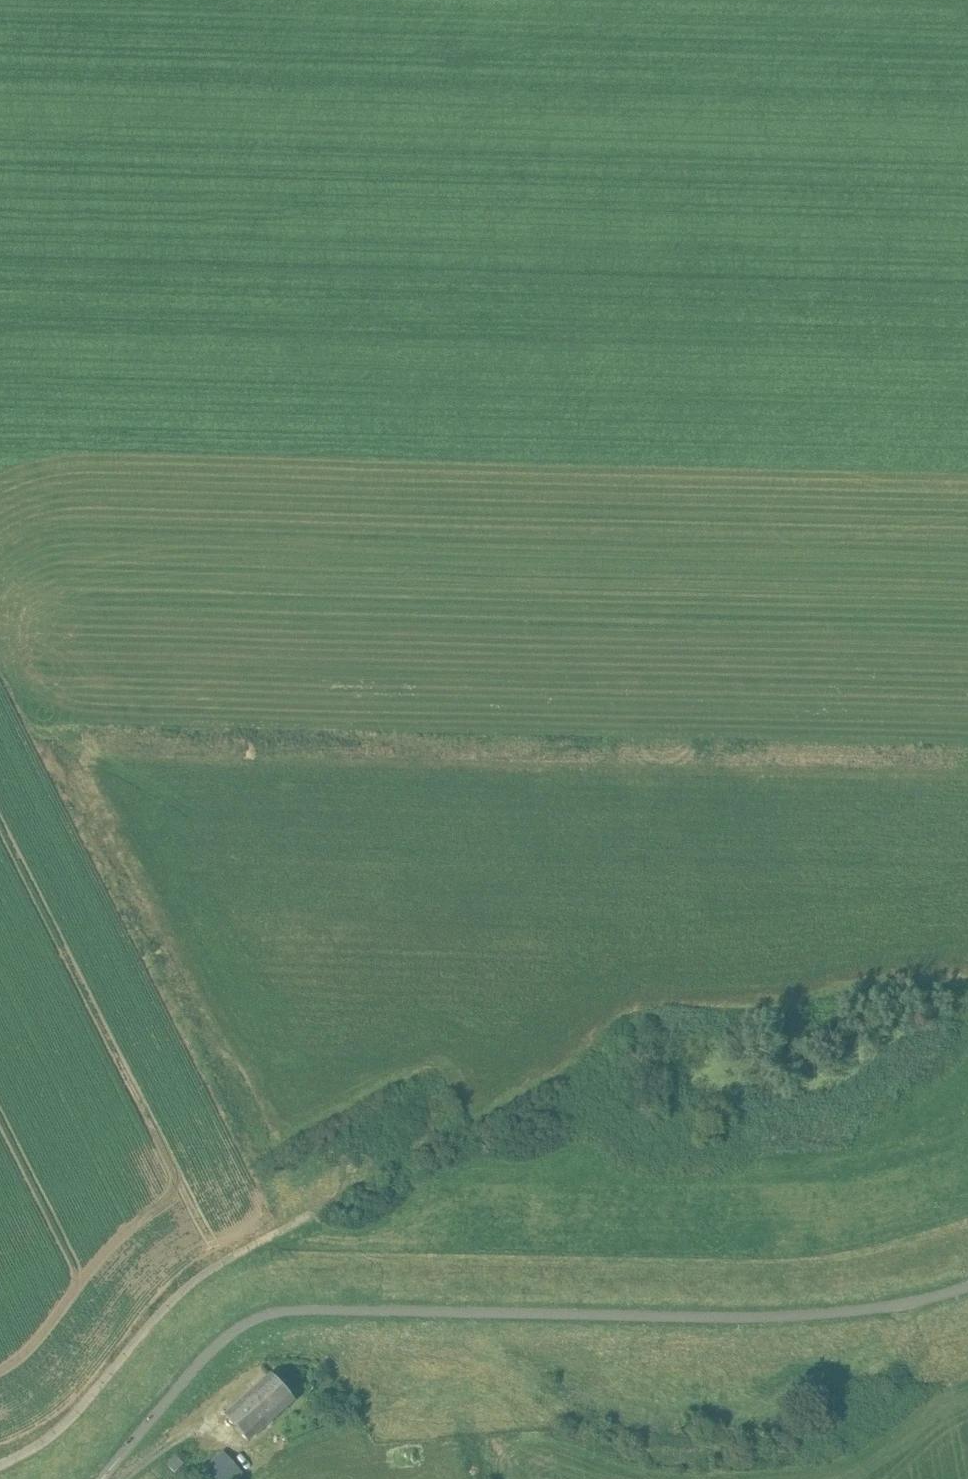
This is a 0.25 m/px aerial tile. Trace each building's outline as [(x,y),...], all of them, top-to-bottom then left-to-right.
[(294,1400),(271,1374),(224,1415),(248,1441),(294,1400)] [(223,1451),(205,1467),(216,1478),(240,1478),(244,1475),(223,1451)]
